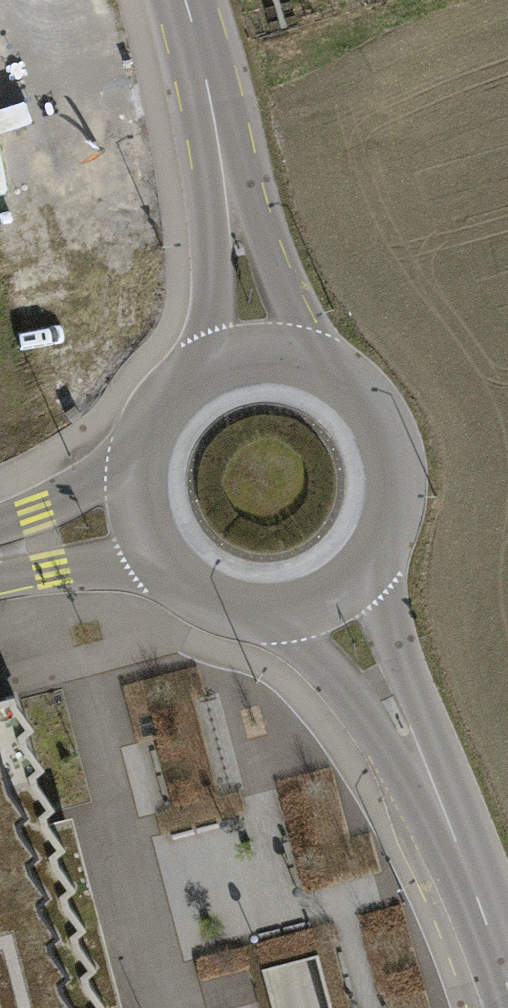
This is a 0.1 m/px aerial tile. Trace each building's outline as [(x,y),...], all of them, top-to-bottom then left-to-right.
[(0,698),(0,1007),(103,1007),(106,1005),(89,983),(87,975),(96,966),(79,942),(77,934),(86,927),(69,904),(66,895),(76,887),(58,864),(56,854),(65,847),(48,824),(46,815),(55,807),(38,785),(35,775),(45,768),(27,745),(25,735),(34,728),(17,705),(14,695),(0,698)] [(282,1005),(331,988),(318,952),(269,969),(282,1005)]
